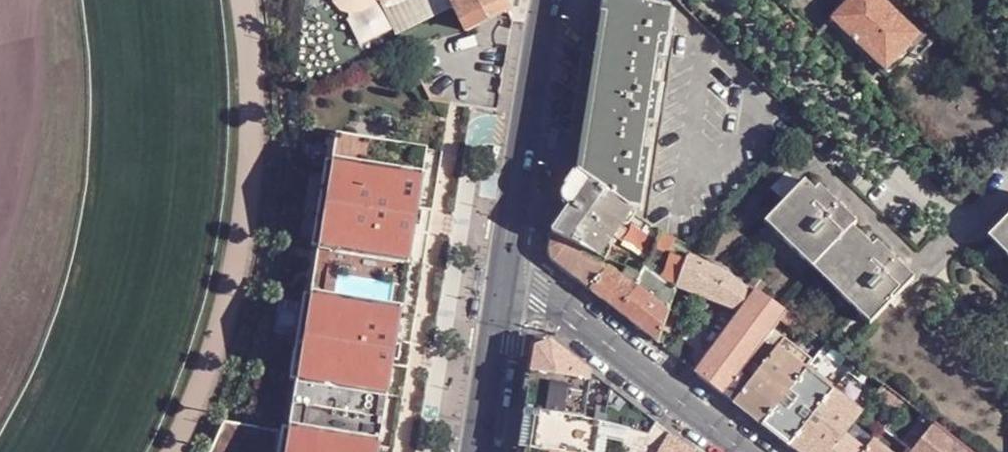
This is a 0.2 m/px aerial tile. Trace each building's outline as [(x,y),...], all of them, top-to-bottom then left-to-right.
[(464,31),(506,10),(501,0),(449,0),(464,31)] [(578,172),(584,177),(611,0),(605,0),(578,172)] [(584,177),(630,210),(631,206),(642,207),(644,186),(639,184),(641,175),(646,174),(647,162),(644,162),(650,111),(656,111),(658,99),(654,98),(660,47),(667,47),(669,33),(664,31),(666,14),(645,6),(646,0),(611,0),(584,177)] [(889,0),(851,0),(830,23),(831,25),(836,20),(888,67),(886,69),(888,71),(924,33),(889,0)] [(255,427),(276,430),(273,451),(388,451),(439,151),(328,133),(309,245),(289,242),(255,427)] [(584,177),(578,172),(564,192),(565,201),(571,207),(555,232),(590,250),(600,254),(632,211),(630,210),(584,177)] [(814,187),(805,179),(797,185),(787,174),(772,189),(783,200),(766,219),(869,320),(914,276),(908,270),(876,240),(873,244),(853,224),(856,220),(851,216),(819,184),(814,187)] [(994,231),(1007,246),(1007,216),(994,231)] [(590,250),(555,232),(553,240),(587,257),(590,250)] [(671,249),(676,238),(663,233),(658,243),(671,249)] [(694,246),(689,244),(676,238),(671,249),(658,243),(648,267),(679,291),(679,287),(690,255),(694,246)] [(587,257),(553,240),(552,247),(557,263),(588,286),(604,267),(587,257)] [(756,354),(773,329),(780,320),(786,311),(749,285),(748,286),(728,271),(690,255),(679,287),(738,308),(742,311),(699,373),(726,395),(743,370),(756,354)] [(604,267),(588,286),(618,310),(638,285),(642,277),(619,264),(615,271),(604,267)] [(679,291),(648,267),(642,277),(638,285),(671,311),(679,291)] [(671,311),(638,285),(618,310),(660,342),(664,329),(671,311)] [(677,314),(671,311),(664,329),(671,331),(677,314)] [(792,328),(798,319),(786,311),(780,320),(792,328)] [(808,368),(813,361),(773,329),(756,354),(767,362),(754,378),(743,370),(726,395),(764,424),(808,368)] [(590,384),(591,374),(560,350),(553,347),(545,346),(538,350),(533,357),(531,375),(590,384)] [(843,363),(850,370),(856,361),(847,355),(843,363)] [(861,378),(868,371),(856,361),(850,370),(861,378)] [(791,445),(834,389),(808,368),(764,424),(791,445)] [(648,436),(655,425),(591,374),(590,384),(531,375),(530,382),(525,411),(578,420),(583,420),(584,410),(606,415),(604,425),(611,427),(627,431),(648,436)] [(882,399),(891,387),(885,383),(876,395),(882,399)] [(862,411),(834,389),(791,445),(799,451),(831,451),(844,435),(862,411)] [(921,425),(929,415),(906,398),(899,410),(921,425)] [(518,449),(536,451),(606,451),(611,427),(604,425),(583,420),(578,420),(525,411),(518,449)] [(972,449),(937,421),(912,451),(970,451),(972,449)] [(222,422),(212,443),(207,451),(273,451),(276,430),(255,427),(222,422)] [(671,437),(655,425),(648,436),(627,431),(623,451),(663,451),(671,437)] [(831,451),(864,451),(866,450),(844,435),(831,451)] [(671,437),(663,451),(690,451),(671,437)] [(874,439),(866,450),(864,451),(890,451),(874,439)]
